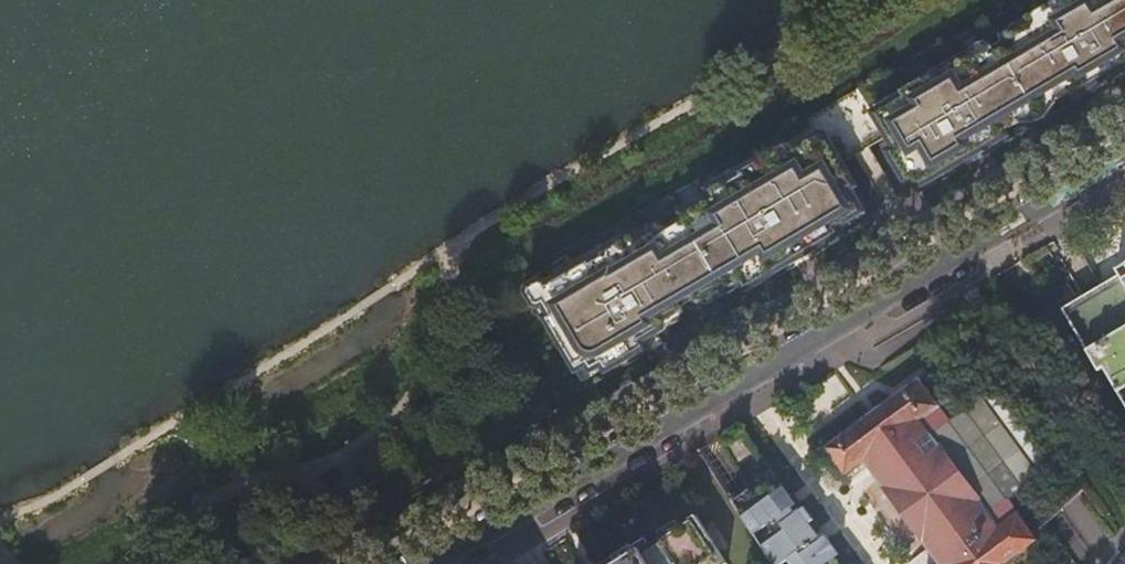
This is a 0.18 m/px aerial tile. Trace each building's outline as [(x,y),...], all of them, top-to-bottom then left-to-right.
[(874,116),(914,184),(930,174),(931,176),(961,159),(1008,131),(1007,129),(1052,103),(1070,92),(1072,94),(1107,73),(1124,62),(1124,0),(1056,0),(1027,17),(1031,24),(968,62),(963,54),(924,78),(902,91),(906,98),(874,116)] [(551,329),(581,380),(582,382),(594,375),(593,373),(612,362),(613,364),(628,355),(647,343),(646,341),(666,329),(662,323),(724,287),(727,293),(764,272),(786,259),(787,261),(817,244),(868,214),(821,135),(771,164),(767,157),(727,181),(731,188),(684,215),(678,206),(676,207),(686,223),(663,237),(659,230),(630,247),(626,241),(584,266),(579,258),(558,271),(562,278),(538,293),(557,326),(551,329)] [(1117,268),(1122,278),(1065,312),(1099,370),(1104,368),(1124,403),(1124,264),(1117,268)] [(1017,511),(1007,497),(1026,485),(1042,474),(983,392),(950,418),(920,377),(828,445),(846,472),(865,459),(942,563),(1004,563),(1037,539),(1017,511)] [(823,560),(832,554),(819,536),(807,545),(803,539),(815,530),(798,507),(793,510),(789,504),(793,500),(770,467),(730,494),(752,529),(761,544),(774,563),(826,563),(823,560)] [(697,513),(643,546),(642,544),(611,563),(723,563),(728,561),(697,513)]
